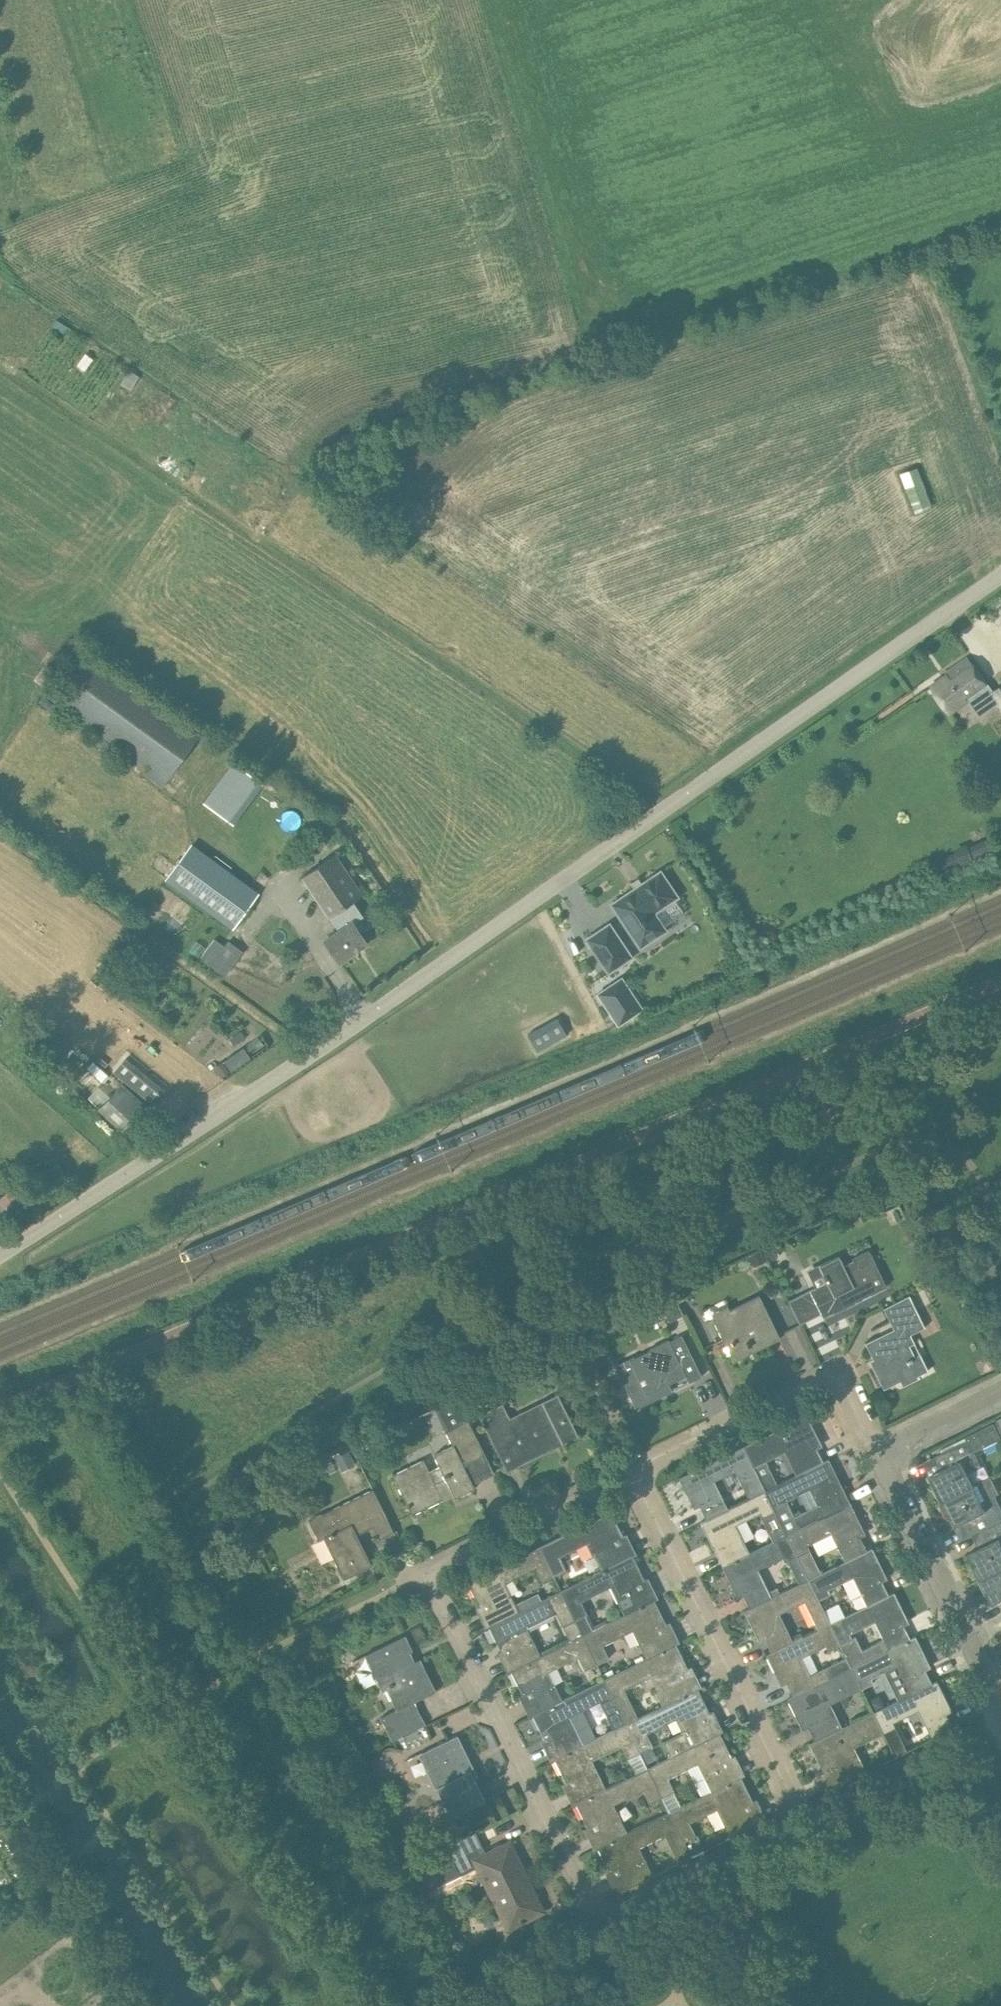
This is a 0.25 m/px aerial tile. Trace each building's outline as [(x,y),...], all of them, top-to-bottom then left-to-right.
[(917,468),(900,474),(908,493),(915,512),(931,506),(923,487),(917,468)] [(199,735),(87,654),(53,699),(148,768),(144,773),(162,786),(199,735)] [(988,687),(967,657),(945,672),(947,675),(930,686),(949,714),(988,687)] [(992,694),(1000,708),(1000,688),(992,694)] [(263,784),(233,762),(203,804),(233,825),(263,784)] [(987,837),(975,843),(982,858),(994,853),(987,837)] [(194,842),(167,879),(233,928),(260,891),(194,842)] [(335,854),(301,878),(329,918),(330,917),(339,930),(325,940),(328,945),(340,962),(367,943),(353,923),(363,916),(353,902),(363,895),(352,879),(335,854)] [(946,856),(934,861),(941,876),(953,871),(946,856)] [(620,917),(640,947),(659,935),(647,917),(678,897),(661,871),(624,895),(611,904),(620,917)] [(632,957),(610,923),(586,939),(609,972),(632,957)] [(225,946),(215,938),(201,958),(225,975),(242,950),(229,941),(225,946)] [(622,978),(598,994),(618,1024),(642,1008),(622,978)] [(537,1029),(528,1034),(537,1051),(566,1035),(560,1024),(544,1033),(540,1035),(537,1029)] [(232,1071),(251,1058),(244,1048),(225,1061),(232,1071)] [(126,1058),(114,1072),(153,1104),(164,1090),(154,1082),(151,1086),(146,1082),(132,1071),(135,1067),(126,1058)] [(145,1107),(122,1084),(99,1108),(123,1130),(145,1107)] [(15,1188),(0,1200),(0,1208),(7,1216),(25,1201),(20,1194),(15,1188)] [(859,1219),(855,1210),(845,1214),(850,1223),(859,1219)] [(749,1255),(752,1263),(764,1258),(760,1250),(749,1255)] [(886,1286),(869,1251),(851,1260),(852,1262),(843,1266),(839,1256),(819,1266),(818,1264),(807,1270),(815,1288),(788,1301),(800,1324),(821,1313),(823,1317),(841,1308),(839,1304),(854,1297),(856,1301),(886,1286)] [(683,1314),(672,1293),(658,1300),(669,1321),(683,1314)] [(914,1342),(910,1334),(925,1327),(909,1295),(883,1308),(891,1323),(896,1321),(899,1327),(867,1342),(865,1343),(873,1359),(876,1358),(879,1364),(873,1367),(884,1389),(900,1381),(903,1386),(918,1378),(917,1376),(928,1371),(920,1354),(915,1356),(909,1345),(914,1342)] [(780,1338),(759,1296),(713,1319),(733,1361),(780,1338)] [(583,1338),(588,1348),(599,1343),(594,1332),(583,1338)] [(634,1355),(615,1364),(636,1408),(664,1395),(663,1391),(670,1387),(669,1384),(686,1376),(689,1383),(702,1376),(682,1335),(669,1341),(668,1339),(648,1348),(649,1350),(635,1357),(634,1355)] [(462,1408),(464,1411),(481,1404),(475,1390),(458,1398),(458,1399),(461,1406),(462,1408)] [(502,1404),(479,1415),(507,1472),(519,1466),(517,1462),(557,1442),(559,1446),(579,1436),(557,1393),(539,1402),(539,1403),(509,1418),(502,1404)] [(800,1472),(823,1462),(809,1434),(815,1431),(807,1415),(743,1446),(754,1469),(765,1464),(763,1460),(788,1447),(800,1472)] [(423,1459),(392,1474),(398,1485),(403,1496),(412,1514),(443,1499),(441,1497),(452,1491),(455,1497),(475,1488),(461,1461),(483,1450),(474,1432),(469,1420),(468,1419),(446,1430),(453,1445),(434,1454),(440,1466),(438,1466),(429,1471),(428,1470),(423,1459)] [(967,1470),(981,1463),(975,1452),(1000,1439),(1000,1428),(997,1419),(975,1430),(978,1436),(935,1457),(935,1458),(936,1457),(942,1470),(930,1476),(936,1488),(938,1486),(945,1501),(974,1486),(967,1470)] [(739,1468),(753,1495),(764,1489),(759,1479),(753,1466),(743,1446),(679,1477),(687,1494),(692,1491),(706,1519),(727,1508),(715,1484),(714,1481),(739,1468)] [(355,1465),(348,1452),(336,1458),(342,1472),(355,1465)] [(839,1494),(831,1478),(837,1475),(829,1459),(823,1462),(800,1472),(796,1474),(776,1484),(764,1489),(775,1511),(786,1505),(784,1501),(809,1489),(817,1504),(780,1522),(786,1535),(850,1503),(844,1491),(839,1494)] [(776,1484),(770,1473),(759,1479),(764,1489),(776,1484)] [(945,1501),(952,1513),(949,1515),(962,1540),(974,1534),(974,1535),(1000,1521),(1000,1506),(996,1495),(999,1493),(992,1478),(974,1486),(945,1501)] [(310,1520),(319,1540),(324,1538),(341,1571),(344,1579),(372,1565),(357,1534),(373,1527),(379,1539),(394,1532),(373,1489),(310,1520)] [(764,1489),(753,1495),(727,1508),(706,1519),(701,1522),(708,1538),(714,1535),(727,1563),(749,1553),(737,1529),(735,1525),(760,1512),(763,1517),(775,1511),(764,1489)] [(786,1535),(797,1557),(808,1578),(820,1572),(807,1545),(830,1533),(844,1560),(866,1550),(853,1522),(858,1520),(850,1503),(786,1535)] [(604,1569),(626,1558),(622,1543),(616,1545),(614,1539),(623,1536),(611,1511),(539,1546),(553,1575),(567,1569),(561,1556),(590,1542),(604,1569)] [(974,1535),(980,1548),(968,1554),(974,1565),(977,1564),(983,1578),(1000,1569),(1000,1521),(974,1535)] [(799,1582),(808,1578),(797,1557),(786,1535),(727,1563),(722,1566),(730,1583),(735,1580),(749,1608),(771,1597),(758,1572),(757,1569),(782,1557),(785,1563),(789,1561),(799,1582)] [(486,1610),(492,1624),(519,1610),(506,1583),(536,1569),(542,1581),(553,1575),(539,1546),(467,1581),(479,1606),(489,1602),(492,1607),(486,1610)] [(820,1572),(808,1578),(818,1600),(830,1594),(827,1589),(852,1577),(865,1605),(888,1595),(874,1567),(880,1564),(872,1548),(866,1550),(844,1560),(820,1572)] [(604,1569),(561,1590),(574,1618),(586,1612),(580,1600),(610,1585),(624,1614),(650,1601),(644,1588),(638,1590),(635,1585),(645,1580),(632,1555),(626,1558),(604,1569)] [(983,1578),(990,1591),(987,1592),(993,1604),(1000,1600),(1000,1569),(983,1578)] [(817,1629),(829,1623),(818,1600),(808,1578),(799,1582),(771,1597),(749,1608),(744,1610),(752,1627),(757,1624),(771,1652),(792,1642),(778,1613),(803,1601),(817,1629)] [(582,1634),(574,1618),(561,1590),(519,1610),(492,1624),(489,1625),(501,1651),(510,1646),(513,1652),(507,1655),(514,1668),(540,1655),(526,1627),(555,1612),(562,1624),(569,1641),(582,1634)] [(902,1608),(894,1592),(888,1595),(865,1605),(829,1623),(840,1644),(846,1657),(851,1667),(910,1639),(896,1611),(902,1608)] [(654,1599),(650,1601),(624,1614),(582,1634),(596,1663),(608,1657),(602,1645),(632,1630),(646,1659),(672,1645),(665,1632),(660,1635),(657,1629),(666,1624),(654,1599)] [(846,1657),(809,1675),(802,1661),(800,1658),(826,1645),(828,1650),(840,1644),(829,1623),(817,1629),(792,1642),(771,1652),(766,1654),(774,1671),(780,1668),(793,1696),(851,1667),(846,1657)] [(596,1663),(582,1634),(569,1641),(540,1655),(514,1668),(510,1670),(523,1695),(532,1690),(535,1696),(529,1699),(536,1712),(561,1700),(548,1672),(577,1657),(583,1669),(596,1663)] [(413,1650),(406,1635),(365,1654),(384,1692),(387,1691),(397,1711),(381,1719),(392,1740),(426,1724),(415,1701),(436,1691),(420,1659),(410,1663),(406,1654),(413,1650)] [(861,1688),(873,1682),(871,1678),(886,1670),(900,1698),(932,1683),(918,1655),(924,1653),(915,1636),(910,1639),(851,1667),(861,1688)] [(604,1679),(618,1708),(626,1723),(638,1717),(624,1689),(650,1676),(658,1691),(656,1692),(663,1705),(667,1703),(694,1690),(687,1676),(681,1679),(678,1673),(688,1668),(676,1643),(672,1645),(646,1659),(604,1679)] [(842,1727),(830,1702),(861,1688),(851,1667),(793,1696),(787,1699),(795,1715),(801,1712),(814,1740),(842,1727)] [(532,1714),(544,1739),(548,1737),(557,1756),(583,1744),(569,1716),(599,1702),(600,1701),(613,1729),(626,1723),(618,1708),(604,1679),(561,1700),(536,1712),(532,1714)] [(932,1683),(900,1698),(883,1707),(873,1712),(883,1733),(895,1727),(893,1722),(918,1710),(932,1739),(959,1726),(959,1725),(953,1727),(940,1700),(945,1697),(937,1680),(932,1683)] [(667,1703),(638,1717),(626,1723),(640,1752),(652,1746),(645,1733),(674,1719),(681,1732),(663,1741),(670,1756),(688,1747),(715,1734),(709,1720),(703,1723),(700,1717),(710,1713),(697,1688),(694,1690),(667,1703)] [(879,1700),(872,1698),(867,1701),(873,1712),(883,1707),(879,1700)] [(873,1712),(842,1727),(814,1740),(815,1740),(809,1743),(817,1759),(823,1757),(836,1785),(831,1787),(831,1788),(868,1770),(867,1770),(865,1770),(854,1747),(883,1733),(873,1712)] [(583,1744),(557,1756),(554,1758),(566,1783),(575,1779),(578,1784),(572,1787),(579,1801),(605,1789),(591,1760),(620,1746),(627,1759),(640,1752),(626,1723),(613,1729),(583,1744)] [(670,1756),(647,1768),(661,1796),(673,1791),(667,1778),(697,1763),(711,1791),(737,1778),(731,1765),(725,1768),(722,1762),(731,1757),(719,1732),(715,1734),(670,1756)] [(470,1760),(458,1735),(422,1752),(439,1786),(437,1787),(451,1816),(485,1800),(466,1761),(470,1760)] [(647,1768),(605,1789),(579,1801),(575,1803),(588,1828),(597,1823),(600,1829),(594,1831),(601,1845),(627,1832),(613,1804),(642,1790),(649,1802),(661,1796),(647,1768)] [(692,1838),(686,1824),(715,1809),(729,1837),(725,1839),(725,1840),(763,1822),(763,1821),(759,1822),(752,1809),(746,1812),(744,1806),(753,1801),(741,1776),(737,1778),(711,1791),(680,1806),(669,1812),(684,1842),(692,1838)] [(661,1796),(669,1812),(680,1806),(673,1791),(661,1796)] [(627,1832),(601,1845),(597,1847),(609,1872),(619,1867),(622,1873),(616,1876),(622,1889),(619,1891),(619,1892),(657,1874),(657,1873),(653,1875),(639,1847),(664,1834),(679,1863),(691,1857),(684,1842),(669,1812),(627,1832)] [(505,1924),(507,1928),(520,1922),(520,1923),(521,1922),(539,1914),(529,1892),(523,1895),(519,1887),(530,1882),(509,1841),(486,1853),(475,1831),(418,1861),(425,1876),(454,1861),(460,1874),(476,1865),(497,1908),(493,1911),(490,1916),(494,1925),(499,1927),(505,1924)]
